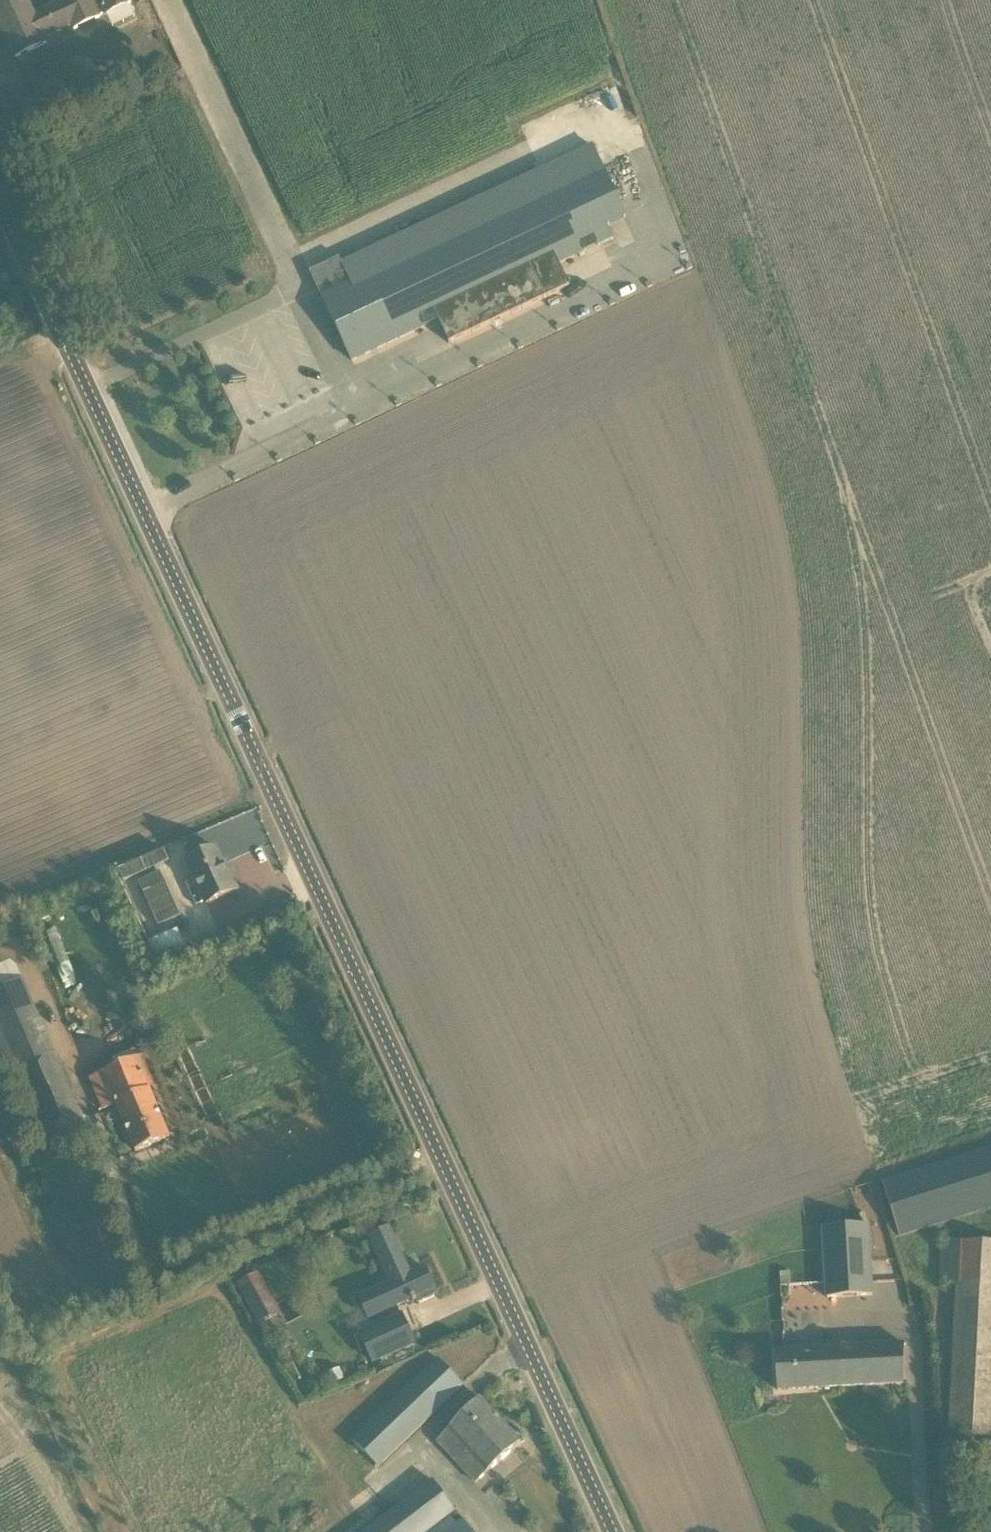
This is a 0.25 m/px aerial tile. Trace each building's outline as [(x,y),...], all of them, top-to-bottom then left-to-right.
[(100,19),(92,0),(61,0),(62,2),(34,15),(27,0),(9,0),(0,4),(0,25),(15,58),(47,43),(44,37),(72,24),(76,30),(100,19)] [(105,15),(132,1),(131,0),(98,0),(105,15)] [(625,216),(592,147),(343,264),(340,258),(310,271),(352,361),(439,321),(449,342),(569,286),(559,265),(615,239),(608,224),(625,216)] [(230,872),(227,873),(223,864),(216,848),(211,851),(208,846),(197,852),(199,856),(187,862),(206,905),(238,890),(230,872)] [(178,930),(149,943),(155,958),(174,949),(176,954),(186,949),(178,930)] [(0,990),(0,1020),(49,1135),(80,1122),(61,1077),(64,1074),(55,1053),(45,1057),(14,984),(0,990)] [(101,1110),(116,1105),(136,1152),(170,1138),(137,1058),(102,1073),(106,1083),(93,1088),(101,1110)] [(882,1182),(899,1237),(990,1208),(990,1147),(882,1182)] [(872,1296),(868,1225),(823,1227),(827,1298),(872,1296)] [(363,1297),(372,1318),(435,1289),(426,1268),(411,1275),(389,1229),(371,1237),(392,1285),(363,1297)] [(957,1284),(950,1435),(990,1437),(990,1243),(942,1240),(940,1283),(957,1284)] [(237,1285),(246,1301),(267,1289),(259,1273),(237,1285)] [(402,1313),(357,1334),(372,1365),(417,1345),(402,1313)] [(902,1347),(775,1353),(777,1391),(904,1384),(902,1347)] [(439,1359),(353,1440),(378,1467),(464,1385),(439,1359)] [(340,1368),(326,1375),(331,1386),(345,1380),(340,1368)] [(436,1440),(477,1484),(521,1443),(480,1399),(436,1440)] [(433,1481),(365,1531),(472,1531),(433,1481)]
